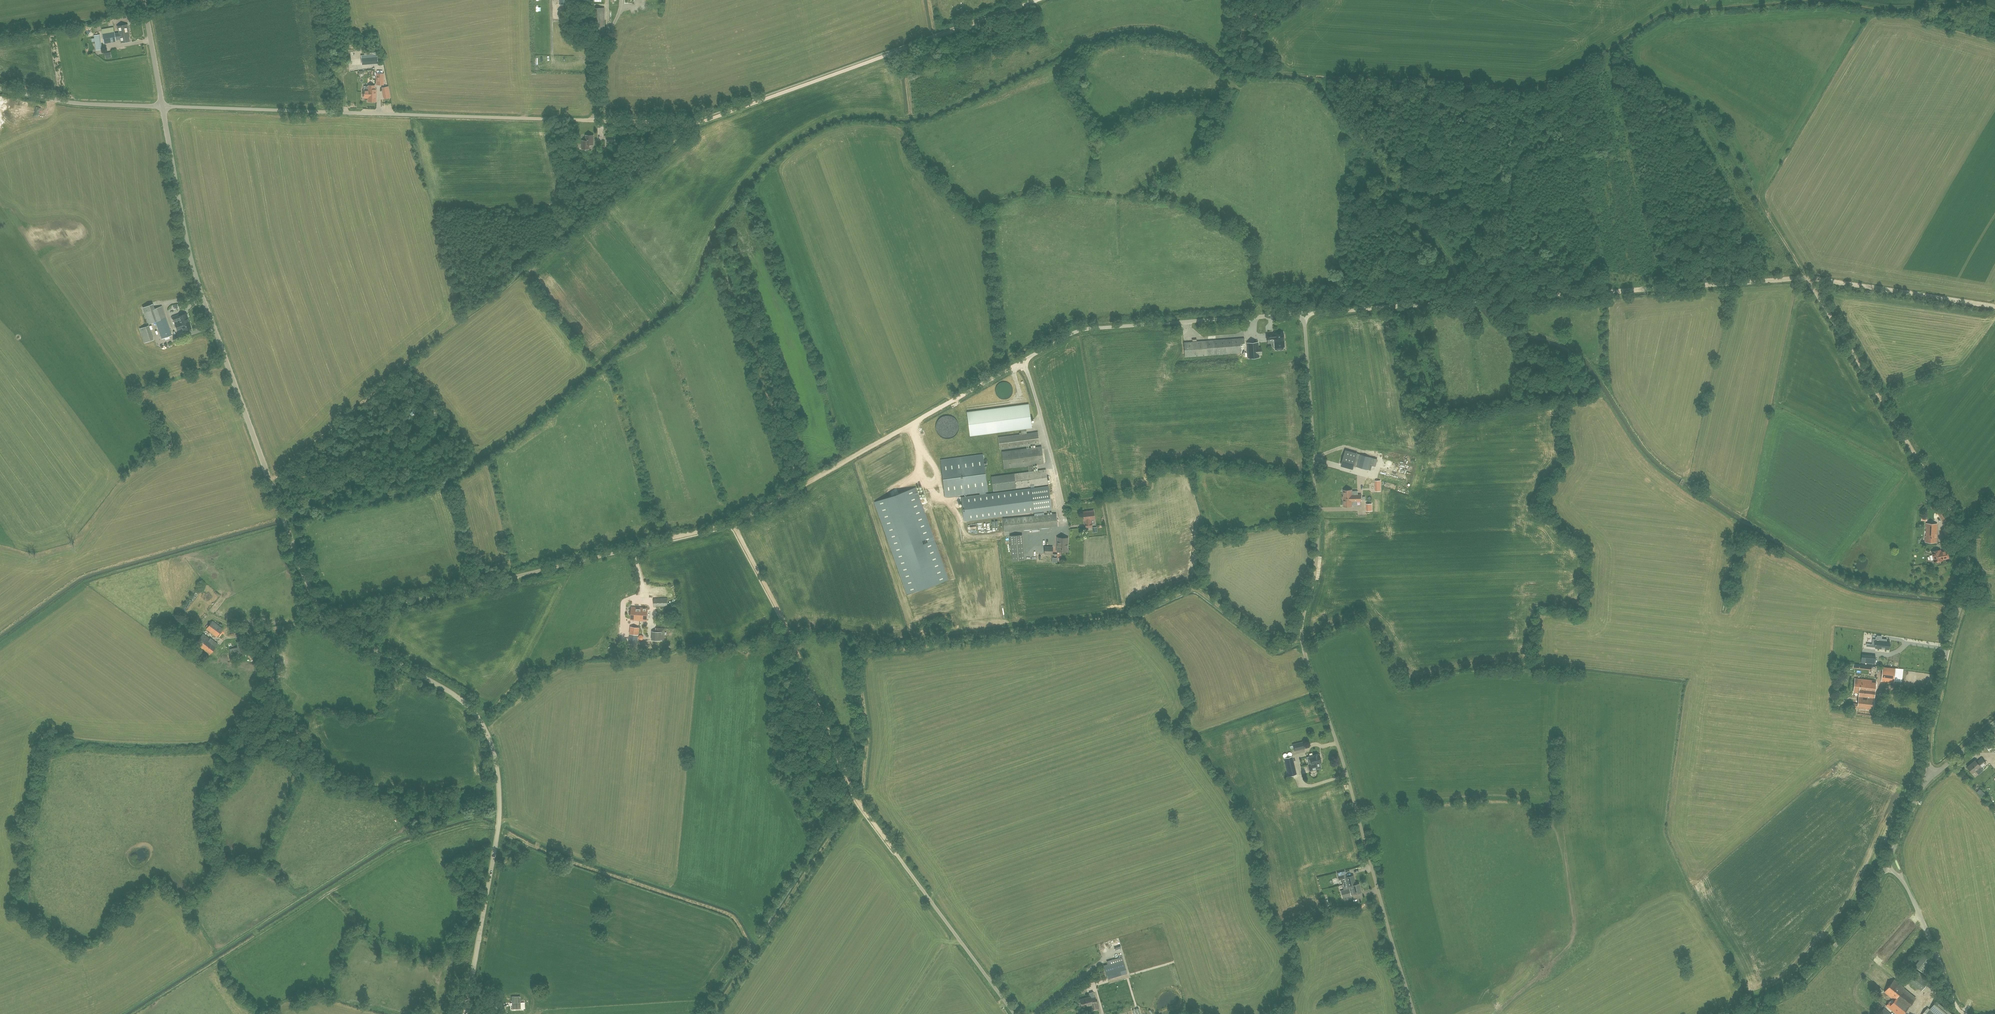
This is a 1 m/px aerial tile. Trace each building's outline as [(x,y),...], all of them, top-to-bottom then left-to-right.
[(125,36),(128,35),(129,35),(128,32),(129,31),(129,28),(127,28),(127,25),(118,26),(119,33),(121,33),(124,32),(123,31),(124,31),(125,36)] [(119,33),(115,34),(113,27),(102,29),(104,44),(116,41),(115,39),(120,38),(121,43),(129,41),(128,35),(125,36),(124,31),(123,31),(124,32),(121,33),(119,33)] [(376,102),(376,90),(372,89),(372,86),(368,85),(368,101),(376,102)] [(582,142),(582,149),(589,149),(589,145),(593,145),(593,136),(586,135),(586,142),(582,142)] [(172,335),(162,306),(154,309),(153,304),(143,307),(149,324),(156,322),(162,339),(172,335)] [(186,313),(180,316),(180,314),(172,317),(174,322),(179,320),(180,321),(188,318),(188,317),(188,316),(188,315),(187,314),(186,313)] [(188,318),(180,321),(180,322),(175,324),(177,330),(183,328),(184,331),(191,328),(189,322),(188,318)] [(149,325),(139,329),(144,343),(154,340),(149,325)] [(1245,344),(1244,338),(1184,341),(1185,356),(1241,353),(1240,344),(1245,344)] [(1284,347),(1284,340),(1275,341),(1275,349),(1276,350),(1282,350),(1283,348),(1283,347),(1284,347)] [(1261,354),(1261,347),(1259,347),(1259,345),(1258,345),(1258,342),(1247,343),(1249,358),(1259,357),(1259,354),(1261,354)] [(1029,404),(967,412),(970,436),(1021,429),(1022,434),(998,437),(1000,449),(1026,446),(1027,448),(1002,452),(1004,469),(1028,465),(1029,472),(1011,474),(991,477),(993,491),(1013,489),(1031,486),(1035,486),(1048,484),(1046,470),(1033,471),(1032,465),(1044,463),(1042,447),(1035,447),(1034,447),(1029,448),(1029,446),(1040,444),(1038,432),(1027,434),(1026,429),(1032,428),(1029,404)] [(954,432),(958,432),(959,421),(946,420),(946,423),(940,422),(939,435),(954,436),(954,432)] [(1375,458),(1346,451),(1341,466),(1353,469),(1354,466),(1368,470),(1369,468),(1372,469),(1375,458)] [(983,454),(941,460),(946,497),(979,492),(980,495),(961,497),(964,521),(1034,512),(1044,511),(1052,510),(1049,486),(1035,488),(1035,486),(1031,486),(1031,488),(986,494),(986,492),(988,491),(983,454)] [(1355,488),(1359,475),(1348,471),(1344,485),(1355,488)] [(1336,475),(1333,486),(1329,484),(1328,489),(1338,491),(1339,487),(1342,488),(1345,478),(1336,475)] [(907,594),(949,580),(916,487),(875,502),(907,594)] [(1344,490),(1344,506),(1352,506),(1352,505),(1352,504),(1354,504),(1354,501),(1357,501),(1361,501),(1361,495),(1358,495),(1354,495),(1354,491),(1352,491),(1352,490),(1349,490),(1346,490),(1344,490)] [(1944,513),(1942,509),(1937,512),(1940,516),(1943,522),(1948,519),(1944,513)] [(1034,515),(1003,518),(1004,532),(1058,527),(1056,513),(1044,515),(1044,511),(1034,512),(1034,515)] [(1084,520),(1085,520),(1086,523),(1085,523),(1086,527),(1092,527),(1091,523),(1091,520),(1095,519),(1094,511),(1083,512),(1084,520)] [(1927,527),(1927,537),(1926,537),(1925,542),(1936,542),(1937,524),(1927,523),(1926,527),(1927,527)] [(1947,539),(1955,535),(1951,526),(1943,530),(1947,539)] [(1023,535),(1010,536),(1012,561),(1025,560),(1023,535)] [(1068,552),(1068,538),(1058,537),(1057,552),(1068,552)] [(1053,547),(1045,546),(1044,554),(1053,555),(1053,547)] [(1934,562),(1937,562),(1939,562),(1940,561),(1942,560),(1942,559),(1949,558),(1947,550),(1941,552),(1940,550),(1932,552),(1934,562)] [(654,607),(668,606),(668,598),(654,598),(654,607)] [(647,621),(648,608),(631,607),(631,620),(647,621)] [(217,637),(223,629),(212,621),(206,629),(217,637)] [(629,634),(630,634),(628,650),(636,651),(638,635),(639,635),(640,628),(630,627),(629,634)] [(665,641),(665,628),(656,628),(656,631),(652,631),(651,640),(665,641)] [(209,655),(218,644),(210,638),(210,639),(203,634),(195,644),(209,655)] [(1887,640),(1877,639),(1876,648),(1889,649),(1890,642),(1887,641),(1887,640)] [(237,647),(230,649),(231,657),(245,654),(242,641),(236,642),(237,647)] [(261,658),(265,656),(259,647),(255,649),(261,658)] [(1871,663),(1872,656),(1862,655),(1861,662),(1871,663)] [(1902,681),(1903,669),(1883,667),(1881,682),(1894,683),(1894,681),(1902,681)] [(1861,690),(1875,691),(1876,681),(1855,678),(1854,688),(1861,689),(1861,690)] [(1873,710),(1875,691),(1861,690),(1861,689),(1854,688),(1854,692),(1859,693),(1858,704),(1854,703),(1854,708),(1873,710)] [(1295,750),(1305,748),(1303,742),(1293,744),(1295,750)] [(1314,756),(1310,757),(1307,758),(1309,764),(1311,764),(1315,763),(1315,764),(1319,763),(1320,763),(1321,762),(1320,759),(1321,758),(1320,757),(1320,756),(1319,755),(1318,755),(1318,754),(1313,755),(1314,756)] [(1292,757),(1284,759),(1288,776),(1296,774),(1292,757)] [(1982,758),(1977,762),(1975,760),(1967,767),(1972,773),(1975,770),(1980,766),(1981,767),(1986,763),(1982,758)] [(1321,768),(1320,763),(1319,763),(1315,764),(1315,763),(1311,764),(1309,764),(1310,771),(1321,768)] [(1355,884),(1354,880),(1353,875),(1346,877),(1348,886),(1355,884)] [(1355,884),(1348,886),(1349,889),(1340,891),(1342,898),(1351,896),(1350,892),(1353,892),(1354,894),(1361,892),(1359,883),(1355,884)] [(1924,974),(1934,962),(1925,954),(1915,966),(1924,974)] [(1911,969),(1915,964),(1906,956),(1902,962),(1911,969)] [(1124,957),(1108,961),(1109,964),(1106,965),(1108,974),(1116,972),(1117,976),(1128,973),(1124,957)] [(1910,981),(1922,990),(1926,985),(1931,988),(1935,983),(1930,979),(1929,980),(1917,971),(1910,981)] [(1916,998),(1904,988),(1904,987),(1894,979),(1885,992),(1893,998),(1890,1002),(1889,1001),(1886,1005),(1897,1013),(1903,1013),(1916,998)] [(1114,986),(1099,989),(1104,1009),(1116,1006),(1113,990),(1115,989),(1114,986)] [(1146,1013),(1150,1013),(1170,1009),(1164,986),(1162,987),(1163,990),(1160,991),(1155,993),(1155,990),(1151,991),(1150,987),(1149,988),(1149,986),(1139,989),(1146,1013)] [(1093,1004),(1091,999),(1090,997),(1080,1000),(1082,1007),(1091,1005),(1093,1004)] [(1093,1004),(1091,1005),(1092,1011),(1099,1009),(1097,1001),(1096,1001),(1095,997),(1091,999),(1093,1004)] [(1937,1001),(1930,1009),(1928,1007),(1922,1013),(1952,1013),(1937,1001)]
